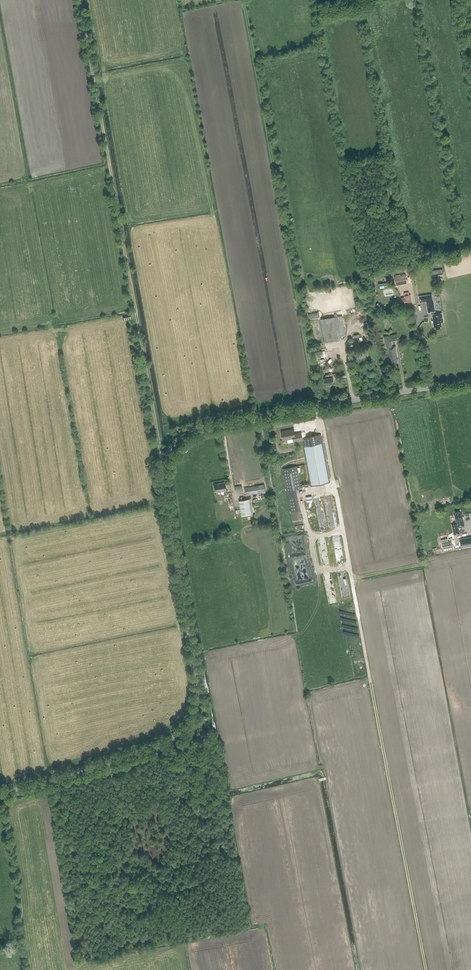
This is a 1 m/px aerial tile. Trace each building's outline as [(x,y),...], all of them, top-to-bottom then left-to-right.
[(405,275),(395,277),(396,285),(407,283),(405,275)] [(411,306),(410,302),(412,302),(411,295),(409,295),(408,293),(404,293),(405,296),(404,296),(405,297),(400,298),(399,300),(399,304),(401,305),(406,304),(406,307),(411,306)] [(426,302),(428,313),(435,312),(433,300),(432,294),(419,296),(420,303),(426,302)] [(434,324),(434,327),(436,327),(436,329),(441,328),(441,326),(441,322),(443,322),(442,313),(432,315),(433,320),(432,320),(432,324),(434,324)] [(321,319),(325,342),(341,339),(341,335),(345,335),(342,315),(321,319)] [(389,342),(388,336),(384,337),(385,347),(387,346),(388,348),(390,358),(391,358),(392,364),(397,363),(396,357),(397,357),(395,346),(392,347),(391,342),(389,342)] [(359,339),(347,341),(348,348),(360,346),(359,339)] [(334,384),(333,380),(335,380),(334,374),(332,374),(332,373),(329,373),(329,375),(325,375),(326,378),(324,379),(325,385),(334,384)] [(295,442),(302,441),(303,440),(303,438),(301,432),(295,434),(294,429),(281,432),(283,440),(293,439),(293,442),(295,442)] [(303,440),(302,441),(311,486),(330,482),(321,435),(303,438),(303,440)] [(302,520),(300,511),(296,489),(301,488),(297,466),(283,468),(293,521),(302,520)] [(224,494),(228,494),(227,490),(226,490),(224,483),(221,483),(221,484),(214,485),(216,492),(223,491),(224,494)] [(264,484),(244,488),(246,496),(252,495),(252,493),(255,492),(256,494),(266,492),(264,484)] [(314,499),(322,532),(329,530),(328,526),(331,526),(331,528),(338,527),(337,524),(329,526),(323,497),(314,499)] [(252,513),(253,512),(250,499),(239,501),(242,516),(252,514),(252,513)] [(460,512),(455,513),(456,515),(455,515),(457,524),(452,525),(455,534),(460,533),(458,526),(464,525),(462,514),(461,514),(460,512)] [(460,539),(462,547),(470,545),(470,537),(460,539)]
